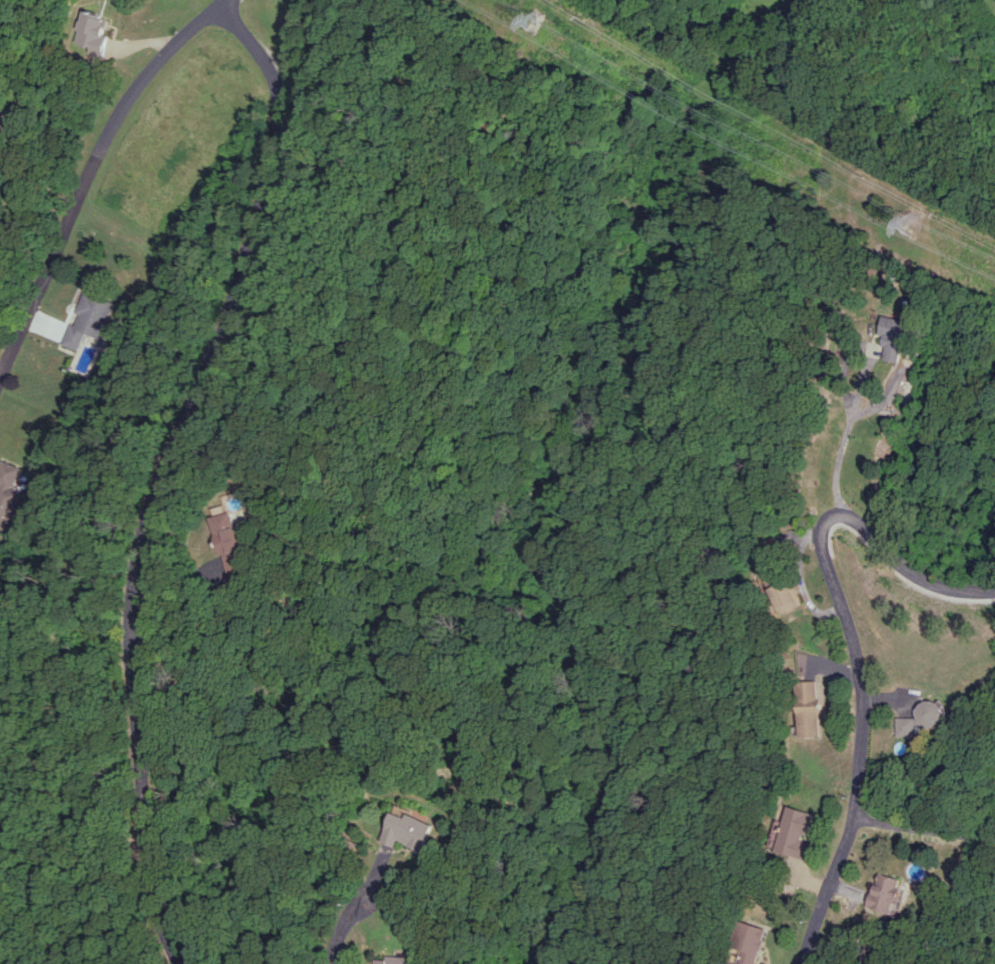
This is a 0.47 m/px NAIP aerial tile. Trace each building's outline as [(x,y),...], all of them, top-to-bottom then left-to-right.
[(110,55),(114,35),(110,35),(113,18),(86,13),(80,44),(96,47),(95,52),(110,55)] [(63,346),(76,351),(83,333),(98,339),(113,302),(85,291),(63,346)] [(886,360),(907,363),(914,321),(885,317),(882,337),(889,337),(886,360)] [(0,460),(0,530),(3,531),(19,492),(11,488),(19,468),(0,460)] [(231,512),(209,518),(225,574),(246,568),(231,512)] [(801,737),(823,736),(821,681),(799,682),(801,737)] [(920,725),(946,728),(948,704),(924,702),(922,719),(901,718),(899,736),(919,738),(920,725)] [(815,814),(789,806),(775,850),(808,860),(813,843),(807,841),(815,814)] [(412,813),(410,818),(396,812),(384,842),(398,847),(400,842),(428,853),(440,825),(412,813)] [(900,916),(910,879),(884,872),(874,909),(900,916)] [(755,963),(767,927),(748,921),(735,963),(756,963),(755,963)]
